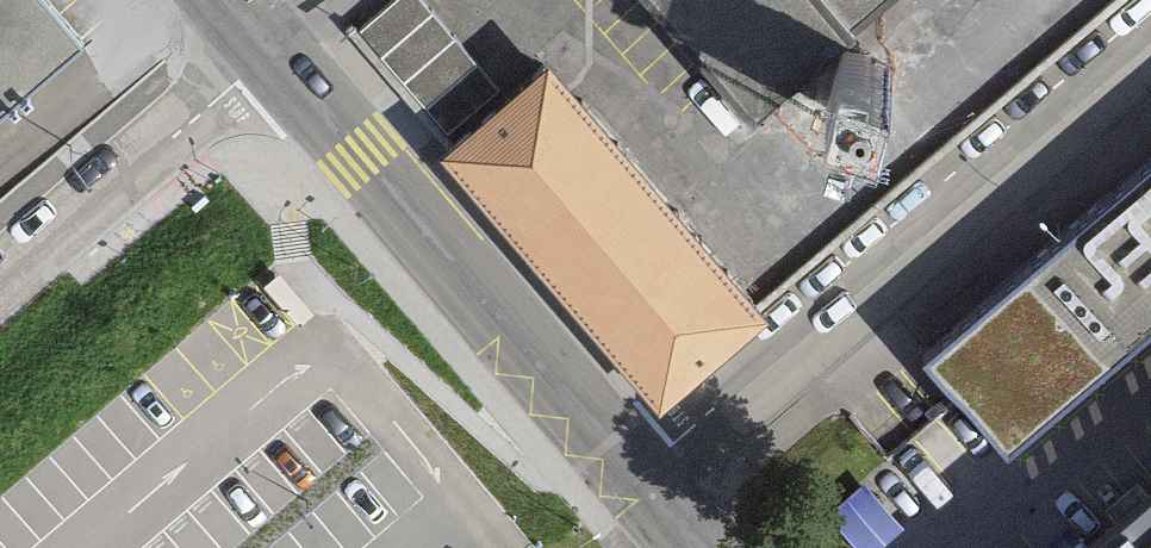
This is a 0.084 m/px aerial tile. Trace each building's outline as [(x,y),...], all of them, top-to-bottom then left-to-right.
[(80,49),(39,0),(0,0),(0,116),(80,49)] [(358,28),(447,130),(498,85),(423,0),(390,0),(358,28)] [(757,105),(879,0),(667,0),(757,105)] [(766,305),(549,48),(442,137),(660,394),(766,305)] [(931,353),(1003,435),(1150,304),(1150,158),(931,353)] [(1129,481),(1137,487),(1102,517),(1098,513),(1057,547),(1150,547),(1150,462),(1129,481)]
